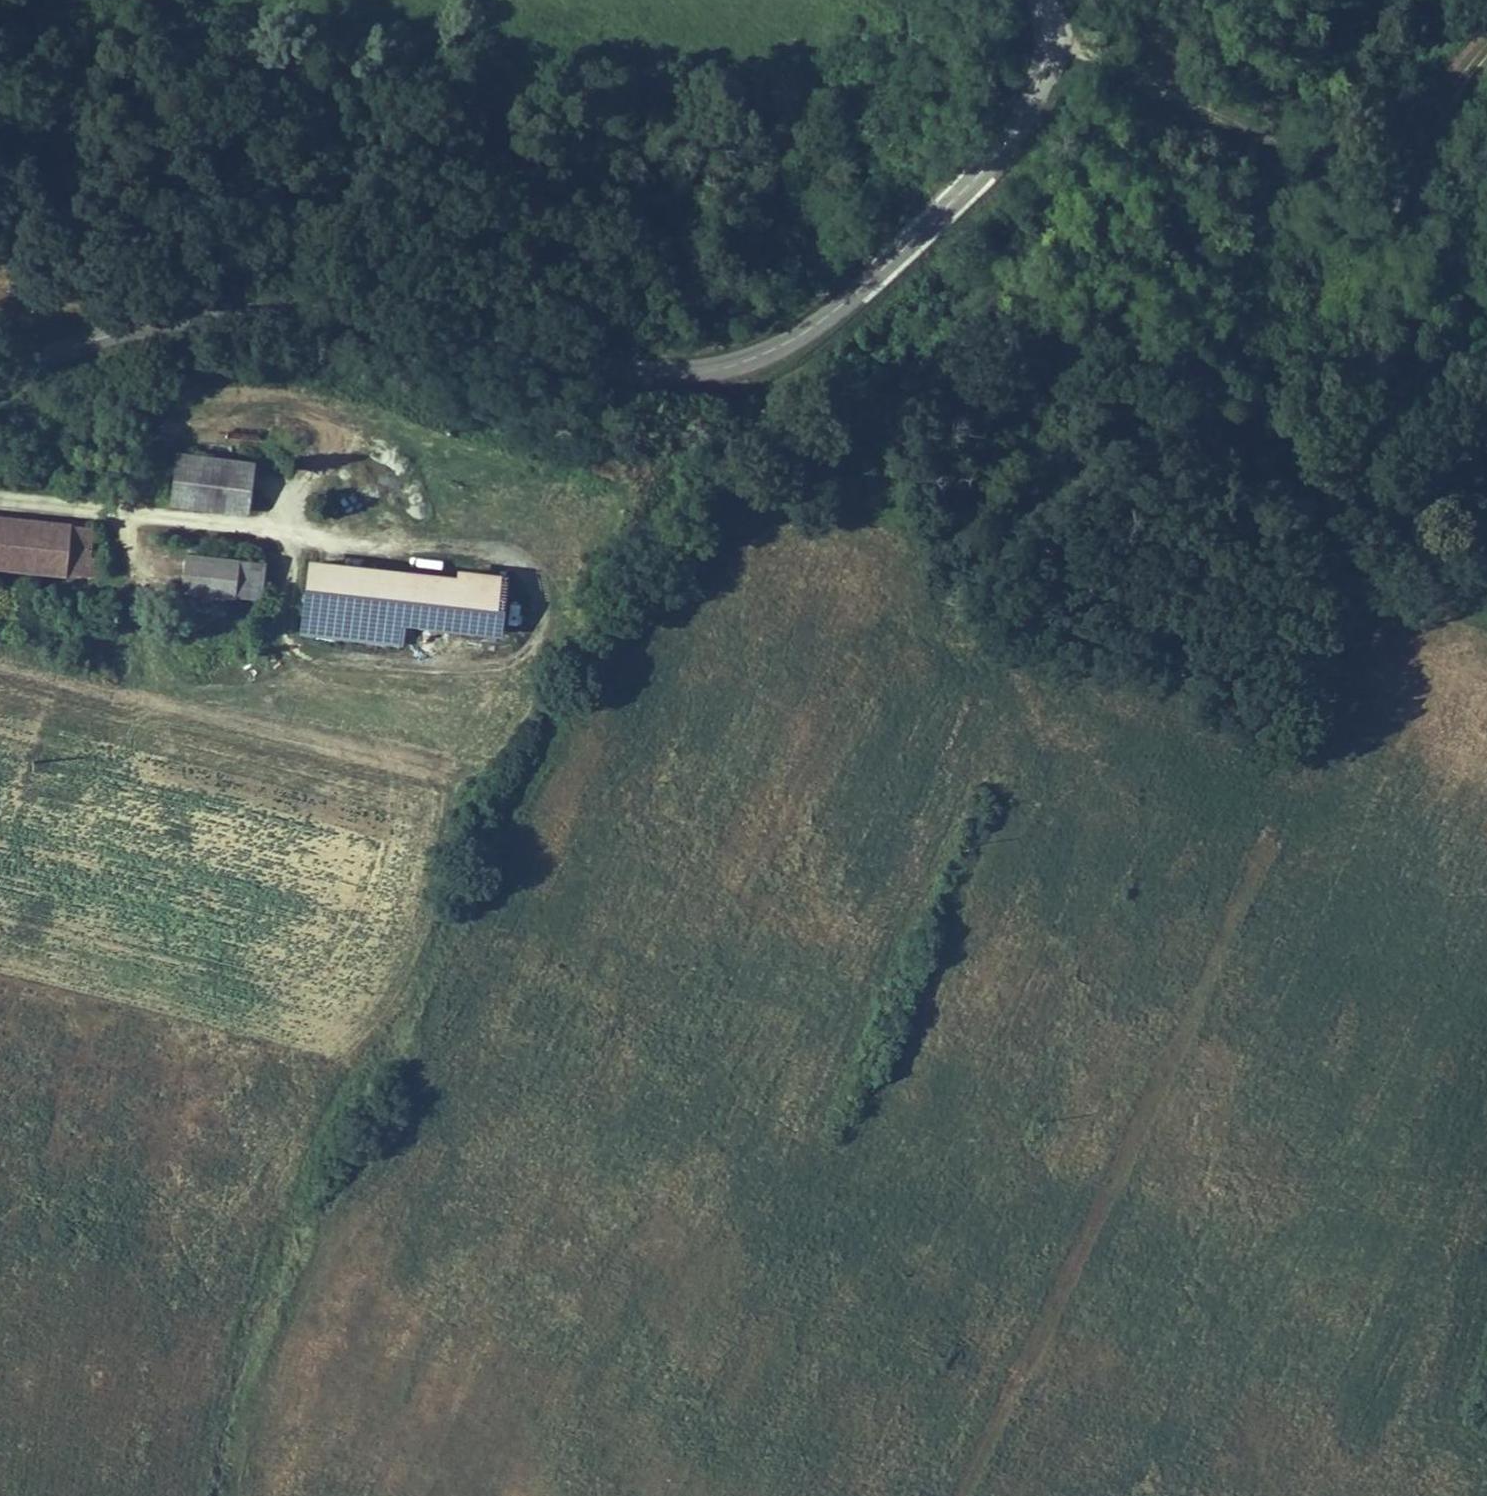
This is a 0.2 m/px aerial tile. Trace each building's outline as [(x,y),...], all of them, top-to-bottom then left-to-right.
[(249,520),(256,471),(179,461),(173,509),(249,520)] [(88,525),(0,517),(0,572),(84,579),(88,525)] [(259,604),(263,571),(186,562),(182,595),(259,604)] [(405,648),(407,636),(502,646),(509,581),(458,575),(457,583),(309,566),(301,637),(405,648)]
